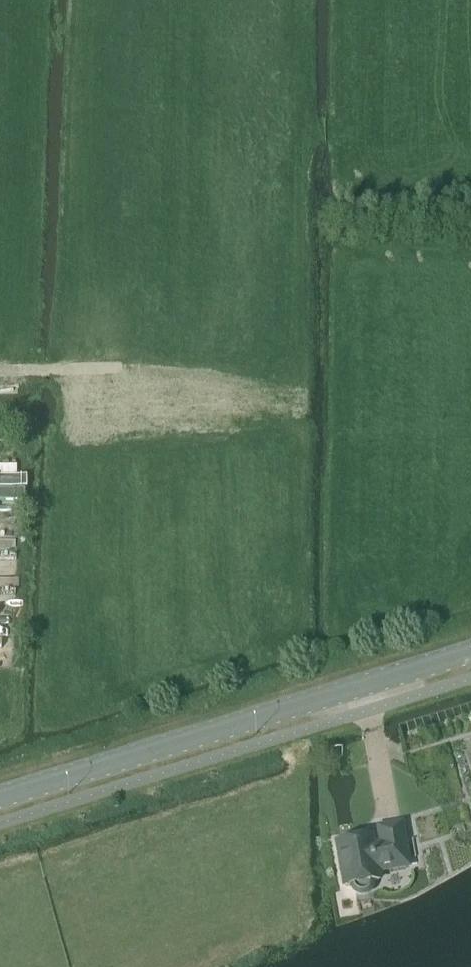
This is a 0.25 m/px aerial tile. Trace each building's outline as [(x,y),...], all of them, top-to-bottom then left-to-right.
[(342,843),(338,844),(346,887),(353,886),(353,887),(354,891),(357,894),(361,895),(365,895),(368,894),(371,891),(373,888),(373,884),(373,882),(378,881),(377,873),(408,868),(403,840),(378,844),(372,846),(370,839),(355,841),(351,839),(344,840),(342,843)]
